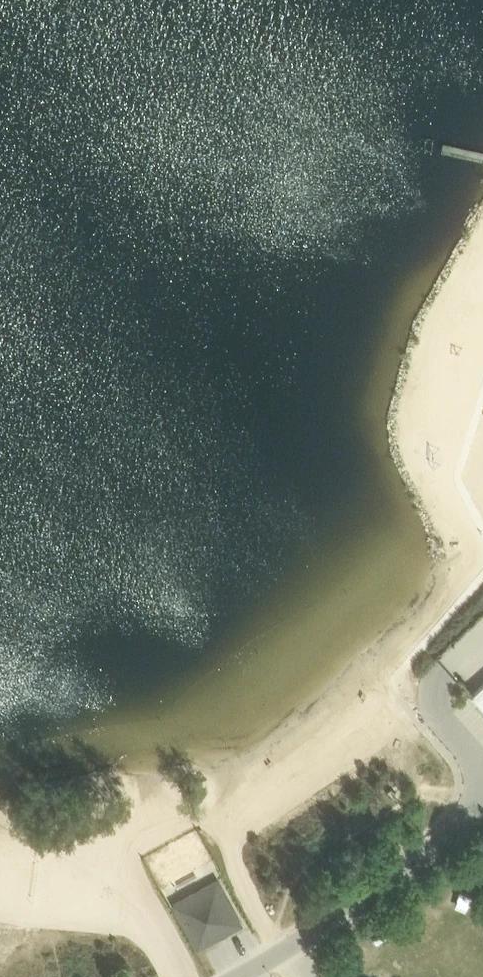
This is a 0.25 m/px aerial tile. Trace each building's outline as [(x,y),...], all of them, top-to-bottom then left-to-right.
[(472,694),(482,706),(482,685),(472,694)] [(173,902),(197,949),(244,924),(219,878),(173,902)]
